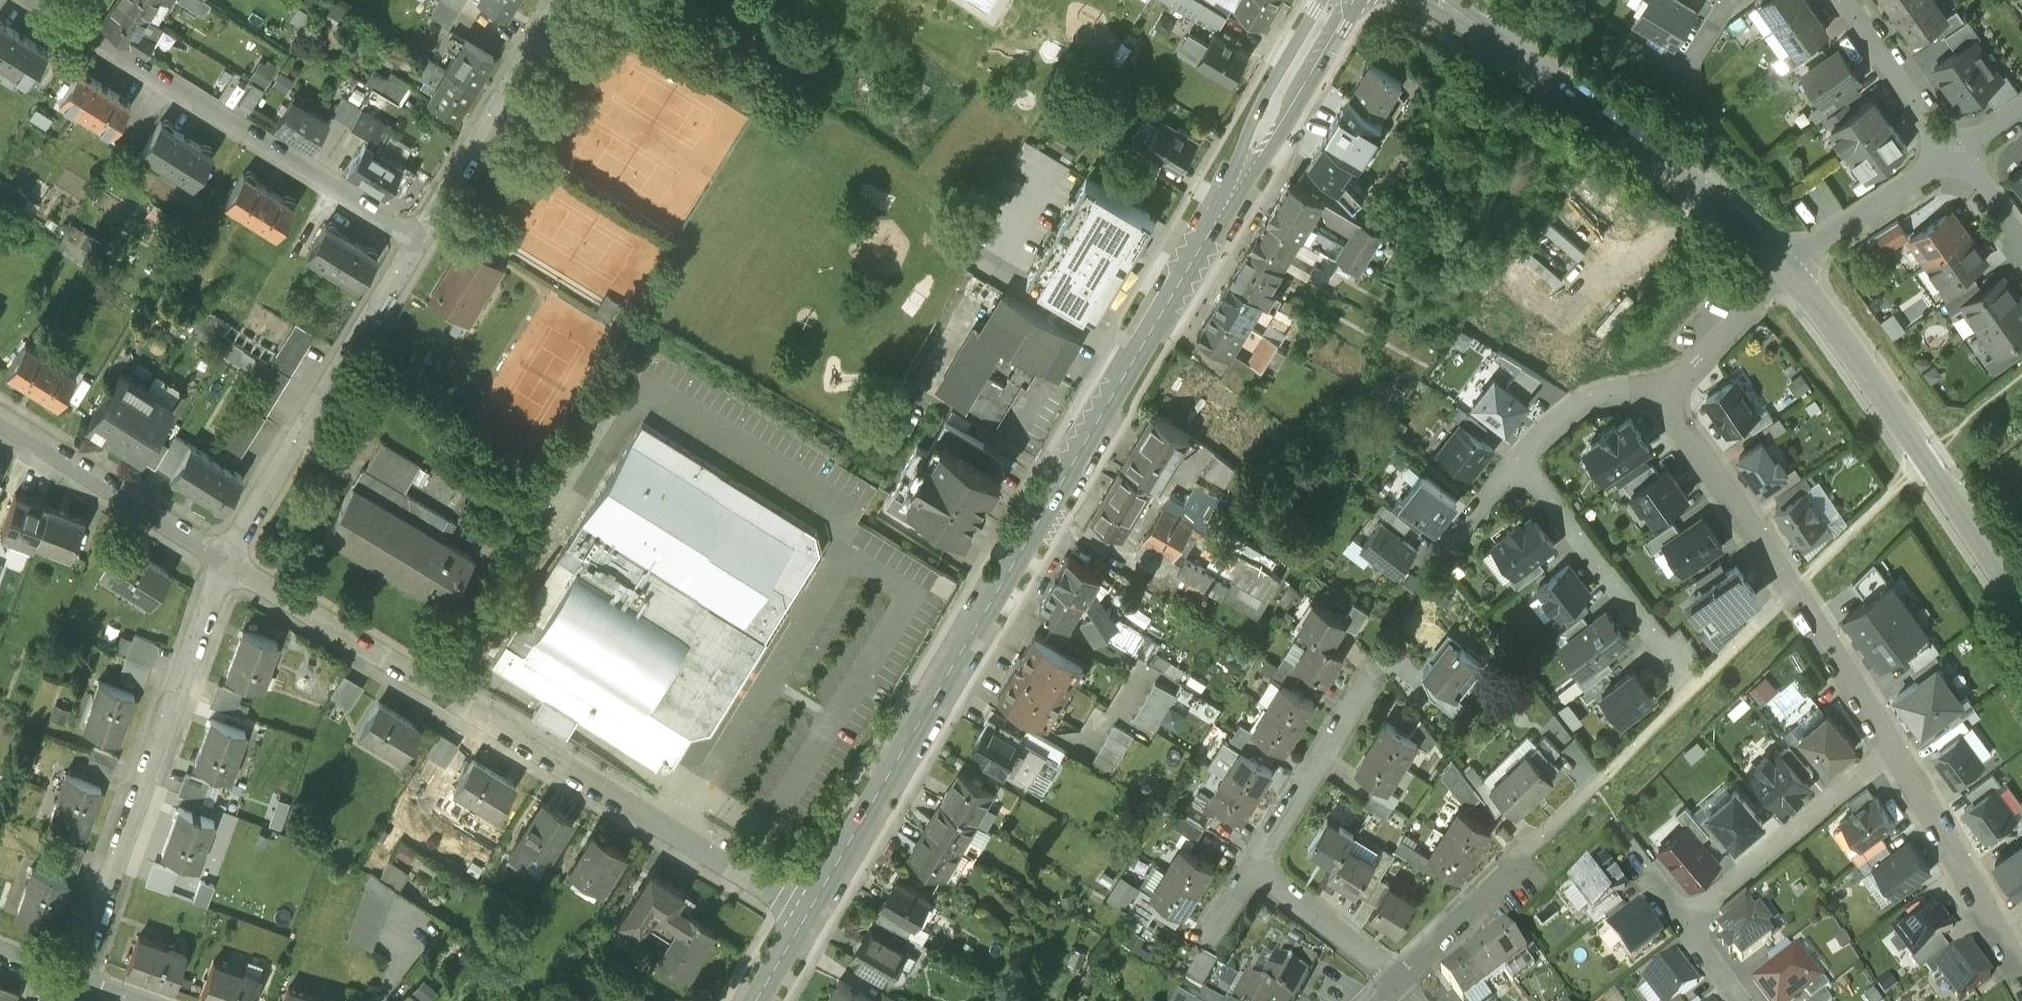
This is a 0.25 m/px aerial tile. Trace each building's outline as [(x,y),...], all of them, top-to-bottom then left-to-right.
[(147,17),(119,0),(116,0),(100,26),(140,50),(145,42),(135,35),(147,17)] [(147,17),(157,0),(119,0),(147,17)] [(458,10),(442,0),(440,0),(429,17),(447,28),(458,10)] [(458,10),(464,0),(442,0),(458,10)] [(514,0),(483,0),(506,14),(514,0)] [(989,12),(996,0),(969,0),(989,12)] [(1199,15),(1206,3),(1201,0),(1166,0),(1197,19),(1199,15)] [(1210,5),(1227,16),(1235,3),(1231,0),(1213,0),(1210,5)] [(1279,0),(1239,0),(1236,5),(1246,11),(1243,15),(1251,20),(1254,15),(1266,22),(1279,0)] [(1635,24),(1675,48),(1695,14),(1673,0),(1649,0),(1635,24)] [(1761,4),(1778,29),(1809,7),(1804,0),(1767,0),(1761,4)] [(1897,15),(1919,0),(1886,0),(1897,15)] [(1935,0),(1919,0),(1897,15),(1914,40),(1934,26),(1947,17),(1946,16),(1935,0)] [(1220,28),(1227,16),(1210,5),(1206,3),(1199,15),(1220,28)] [(1809,7),(1778,29),(1794,52),(1795,53),(1812,41),(1826,31),(1809,7)] [(1946,16),(1947,17),(1934,26),(1942,37),(1945,35),(1965,21),(1957,9),(1946,16)] [(1965,21),(1945,35),(1957,52),(1974,40),(1980,37),(1968,20),(1965,21)] [(0,22),(0,66),(28,83),(32,77),(44,57),(48,51),(0,22)] [(1223,36),(1215,32),(1208,45),(1197,63),(1232,83),(1250,52),(1239,45),(1242,39),(1227,30),(1223,36)] [(1179,53),(1197,63),(1208,45),(1189,34),(1179,53)] [(445,69),(474,86),(475,86),(493,56),(464,38),(445,69)] [(1974,40),(1957,52),(1934,68),(1947,87),(1988,59),(1974,40)] [(1812,41),(1795,53),(1794,52),(1783,60),(1790,71),(1819,51),(1812,41)] [(1839,52),(1807,74),(1815,85),(1814,92),(1823,105),(1852,84),(1859,80),(1839,52)] [(263,55),(237,100),(251,108),(277,64),(263,55)] [(54,63),(44,57),(32,77),(42,84),(54,63)] [(456,116),(474,86),(445,69),(427,57),(420,69),(415,66),(412,71),(436,85),(428,99),(456,116)] [(1988,59),(1947,87),(1961,106),(1984,90),(2001,78),(1988,59)] [(1371,61),(1351,95),(1382,114),(1403,80),(1371,61)] [(78,71),(59,102),(110,133),(129,102),(78,71)] [(392,72),(380,91),(398,101),(410,83),(392,72)] [(2001,78),(1984,90),(1996,106),(2018,91),(2006,74),(2001,78)] [(1852,84),(1823,105),(1830,115),(1846,103),(1859,94),(1852,84)] [(331,114),(349,125),(360,107),(342,96),(331,114)] [(1354,160),(1358,163),(1382,124),(1349,96),(1326,137),(1327,139),(1354,160)] [(319,113),(292,97),(275,124),(275,125),(287,132),(310,146),(311,147),(328,118),(319,113)] [(1853,113),(1831,129),(1849,154),(1890,124),(1873,100),(1853,113)] [(1846,103),(1830,115),(1824,119),(1831,129),(1853,113),(1846,103)] [(367,136),(364,141),(372,146),(379,150),(393,127),(360,107),(349,125),(367,136)] [(1162,126),(1152,120),(1145,122),(1135,139),(1137,145),(1147,151),(1146,153),(1182,173),(1201,141),(1180,129),(1179,132),(1164,123),(1162,126)] [(212,153),(160,121),(141,152),(193,184),(212,153)] [(1890,124),(1849,154),(1867,179),(1869,177),(1883,168),(1883,169),(1897,159),(1895,157),(1907,148),(1890,124)] [(1327,139),(1311,161),(1334,185),(1348,200),(1357,191),(1359,189),(1348,178),(1343,175),(1354,160),(1327,139)] [(372,146),(364,141),(347,169),(383,191),(388,184),(401,193),(414,172),(400,163),(406,154),(390,144),(384,154),(379,150),(372,146)] [(1334,185),(1311,161),(1297,183),(1323,199),(1334,185)] [(2014,177),(2021,188),(2021,170),(2014,177)] [(294,204),(243,172),(224,203),(275,235),(294,204)] [(1875,186),(1869,177),(1867,179),(1853,189),(1859,197),(1875,186)] [(1125,201),(1087,179),(1028,280),(1097,320),(1156,219),(1135,207),(1125,201)] [(1323,199),(1297,183),(1291,179),(1268,217),(1269,217),(1299,235),(1301,236),(1318,207),(1324,210),(1328,221),(1353,235),(1361,221),(1323,199)] [(20,208),(27,196),(0,180),(0,196),(20,208)] [(1145,192),(1134,186),(1125,201),(1135,207),(1145,192)] [(1366,201),(1357,191),(1348,200),(1354,207),(1360,202),(1363,205),(1366,201)] [(1381,234),(1381,235),(1385,237),(1392,224),(1373,213),(1365,218),(1362,222),(1381,234)] [(1946,216),(1909,242),(1927,266),(1969,236),(1958,221),(1953,225),(1946,216)] [(1299,235),(1269,217),(1250,249),(1281,267),(1299,235)] [(1381,235),(1381,234),(1362,222),(1361,221),(1353,235),(1339,259),(1359,271),(1381,235)] [(1908,237),(1897,222),(1867,241),(1878,257),(1908,237)] [(106,245),(71,223),(63,235),(98,257),(106,245)] [(377,254),(325,223),(306,254),(358,285),(377,254)] [(98,257),(63,235),(56,247),(91,269),(98,257)] [(1969,236),(1927,266),(1943,290),(1944,291),(1970,272),(1986,261),(1969,236)] [(497,264),(463,243),(428,300),(462,321),(497,264)] [(1281,267),(1250,249),(1232,280),(1263,298),(1274,305),(1282,292),(1270,285),(1281,267)] [(1326,279),(1339,259),(1325,251),(1313,271),(1326,279)] [(1970,272),(1944,291),(1943,290),(1940,292),(1947,303),(1975,283),(1977,282),(1970,272)] [(1964,306),(1964,307),(1981,331),(2021,302),(2014,291),(2012,291),(2003,279),(1982,293),(1964,306)] [(1263,298),(1232,280),(1215,308),(1246,327),(1263,298)] [(1975,283),(1947,303),(1946,304),(1954,315),(1964,307),(1964,306),(1982,293),(1975,283)] [(1487,293),(1470,314),(1482,323),(1498,302),(1487,293)] [(1037,370),(1058,382),(1081,343),(1007,297),(983,338),(1037,370)] [(1981,331),(1997,354),(1998,355),(2017,342),(2021,339),(2021,302),(1981,331)] [(205,306),(198,318),(232,339),(240,327),(205,306)] [(1246,327),(1215,308),(1199,336),(1230,354),(1246,327)] [(1281,309),(1264,337),(1279,346),(1295,318),(1281,309)] [(232,339),(198,318),(190,330),(225,351),(232,339)] [(315,334),(295,322),(245,404),(265,416),(315,334)] [(240,327),(232,339),(267,360),(274,348),(240,327)] [(1279,346),(1264,337),(1248,365),(1262,373),(1279,346)] [(1022,396),(1037,370),(983,338),(947,399),(995,427),(1015,392),(1022,396)] [(232,339),(225,351),(259,372),(267,360),(232,339)] [(25,342),(6,373),(57,405),(76,374),(25,342)] [(1998,355),(1997,354),(1987,362),(1994,373),(2021,354),(2021,350),(2017,342),(1998,355)] [(1262,373),(1248,365),(1238,359),(1223,383),(1246,400),(1262,373)] [(1512,381),(1530,395),(1541,380),(1522,369),(1512,381)] [(119,372),(87,424),(140,457),(153,435),(171,404),(119,372)] [(1528,405),(1524,402),(1507,388),(1495,379),(1473,407),(1506,433),(1514,424),(1516,426),(1523,416),(1521,414),(1528,405)] [(1530,395),(1512,381),(1507,388),(1524,402),(1530,395)] [(1746,394),(1742,393),(1739,395),(1731,384),(1706,401),(1729,436),(1746,424),(1758,416),(1751,406),(1751,401),(1746,394)] [(239,458),(265,416),(245,404),(219,446),(239,458)] [(1480,443),(1487,433),(1459,411),(1451,421),(1461,428),(1480,443)] [(1766,411),(1758,416),(1746,424),(1753,434),(1773,421),(1766,411)] [(1122,469),(1152,487),(1160,491),(1191,439),(1153,416),(1122,469)] [(1611,476),(1640,455),(1650,449),(1630,420),(1617,429),(1615,426),(1601,435),(1604,438),(1591,447),(1599,459),(1593,463),(1606,480),(1611,476)] [(561,555),(492,668),(544,701),(533,719),(566,740),(578,721),(657,769),(658,768),(664,772),(670,770),(691,736),(710,731),(821,550),(818,533),(642,425),(562,555),(561,555)] [(1005,475),(1001,458),(945,426),(927,457),(917,451),(901,478),(904,479),(885,511),(948,548),(965,543),(975,526),(973,520),(978,512),(982,514),(988,504),(984,502),(989,493),(995,492),(1005,475)] [(1492,453),(1480,443),(1461,428),(1440,455),(1471,480),(1492,453)] [(174,434),(167,444),(155,465),(171,474),(189,444),(174,434)] [(153,435),(140,457),(154,465),(155,465),(167,444),(153,435)] [(1775,461),(1762,442),(1739,458),(1761,491),(1785,475),(1782,472),(1786,470),(1779,459),(1775,461)] [(189,444),(171,474),(222,506),(241,475),(190,443),(189,444)] [(1619,489),(1622,486),(1649,468),(1640,455),(1611,476),(1619,489)] [(363,466),(324,531),(445,602),(473,555),(436,534),(447,516),(363,466)] [(1630,498),(1632,496),(1631,496),(1659,476),(1652,466),(1649,468),(1622,486),(1630,498)] [(1091,520),(1122,538),(1152,487),(1122,469),(1091,520)] [(1646,510),(1655,522),(1687,499),(1667,470),(1659,476),(1631,496),(1632,496),(1643,513),(1646,510)] [(1403,501),(1402,502),(1428,522),(1435,528),(1456,502),(1422,476),(1403,501)] [(1805,477),(1775,497),(1782,506),(1804,491),(1812,486),(1805,477)] [(1804,491),(1782,506),(1775,511),(1797,543),(1826,524),(1804,491)] [(46,508),(14,496),(0,536),(12,540),(14,535),(34,542),(46,508)] [(1168,498),(1163,507),(1185,520),(1190,513),(1168,498)] [(1402,502),(1403,501),(1400,499),(1391,511),(1412,527),(1420,533),(1428,522),(1402,502)] [(1404,536),(1412,527),(1391,511),(1383,505),(1376,514),(1404,536)] [(1185,520),(1163,507),(1143,541),(1175,560),(1192,532),(1195,526),(1185,520)] [(83,521),(46,508),(34,542),(71,556),(83,521)] [(1684,575),(1722,548),(1702,519),(1680,535),(1664,546),(1664,547),(1684,575)] [(1515,577),(1516,578),(1536,562),(1554,548),(1532,520),(1521,528),(1519,524),(1507,534),(1509,537),(1494,549),(1515,577)] [(1664,546),(1680,535),(1673,524),(1643,545),(1651,556),(1664,547),(1664,546)] [(1826,524),(1797,543),(1803,553),(1832,533),(1826,524)] [(1381,525),(1361,551),(1396,579),(1417,553),(1381,525)] [(1195,526),(1192,532),(1198,536),(1196,539),(1207,545),(1203,552),(1232,569),(1241,553),(1195,526)] [(129,548),(109,580),(124,589),(124,588),(150,604),(169,573),(129,548)] [(1083,600),(1086,602),(1093,592),(1101,577),(1070,559),(1055,584),(1083,600)] [(1536,562),(1516,578),(1515,577),(1509,582),(1517,592),(1543,571),(1536,562)] [(1192,569),(1182,563),(1178,570),(1188,575),(1192,569)] [(1874,563),(1853,584),(1866,602),(1890,584),(1874,563)] [(1704,590),(1726,575),(1719,565),(1697,580),(1704,590)] [(1537,592),(1559,620),(1581,603),(1591,596),(1568,567),(1537,592)] [(1711,629),(1736,612),(1756,597),(1736,568),(1726,575),(1704,590),(1690,600),(1710,629),(1711,629)] [(1068,626),(1083,600),(1055,584),(1040,609),(1068,626)] [(1890,584),(1866,602),(1846,618),(1866,645),(1911,611),(1890,584)] [(1086,602),(1095,617),(1107,637),(1118,630),(1093,592),(1086,602)] [(1330,646),(1343,625),(1345,621),(1344,620),(1316,603),(1300,629),(1314,637),(1314,636),(1330,646)] [(1343,625),(1357,631),(1368,612),(1354,603),(1344,620),(1345,621),(1343,625)] [(1564,632),(1583,617),(1588,613),(1581,603),(1559,620),(1553,625),(1560,635),(1564,632)] [(1926,631),(1911,611),(1866,645),(1881,664),(1902,649),(1926,631)] [(1718,651),(1745,625),(1736,612),(1711,629),(1710,629),(1705,632),(1718,651)] [(1582,676),(1583,677),(1605,660),(1627,643),(1605,615),(1590,627),(1571,641),(1561,649),(1582,676)] [(1095,617),(1083,625),(1096,647),(1109,639),(1107,637),(1095,617)] [(1571,641),(1590,627),(1583,617),(1564,632),(1571,641)] [(243,628),(226,673),(262,686),(268,670),(266,670),(277,640),(243,628)] [(1046,642),(1067,654),(1073,644),(1052,631),(1046,642)] [(1939,649),(1926,631),(1902,649),(1916,667),(1935,653),(1939,649)] [(156,643),(134,635),(120,675),(142,683),(156,643)] [(998,701),(1047,729),(1084,664),(1067,654),(1046,642),(1035,636),(998,701)] [(1343,654),(1330,646),(1314,636),(1314,637),(1306,649),(1310,651),(1301,666),(1305,668),(1327,681),(1343,654)] [(1424,672),(1444,687),(1454,695),(1454,694),(1479,662),(1462,648),(1462,647),(1458,644),(1457,644),(1450,639),(1424,672)] [(1942,663),(1935,653),(1916,667),(1911,671),(1918,680),(1937,666),(1937,667),(1942,663)] [(1298,678),(1305,668),(1301,666),(1286,656),(1280,666),(1298,678)] [(1605,660),(1583,677),(1582,676),(1576,681),(1584,692),(1613,670),(1605,660)] [(1292,688),(1298,678),(1280,666),(1274,676),(1284,683),(1292,688)] [(1961,699),(1937,667),(1937,666),(1918,680),(1896,697),(1905,709),(1912,719),(1913,718),(1922,730),(1944,714),(1962,700),(1961,699)] [(1634,672),(1602,697),(1622,723),(1655,698),(1634,672)] [(1762,704),(1779,688),(1765,673),(1748,689),(1762,704)] [(343,677),(331,697),(350,709),(363,689),(343,677)] [(93,698),(83,727),(117,739),(133,693),(98,681),(92,698),(93,698)] [(1156,681),(1135,717),(1156,729),(1161,720),(1170,705),(1177,694),(1156,681)] [(219,683),(211,704),(233,712),(240,691),(219,683)] [(1292,688),(1284,683),(1269,707),(1299,726),(1314,701),(1292,688)] [(1454,695),(1444,687),(1435,699),(1457,716),(1466,704),(1454,694),(1454,695)] [(1961,699),(1962,700),(1944,714),(1952,725),(1962,717),(1976,707),(1967,695),(1961,699)] [(379,703),(359,736),(374,745),(375,743),(402,759),(421,728),(379,703)] [(1170,705),(1161,720),(1176,729),(1185,714),(1170,705)] [(1299,726),(1269,707),(1254,731),(1262,736),(1284,750),(1299,726)] [(1827,715),(1800,738),(1815,756),(1828,772),(1855,748),(1827,715)] [(210,716),(194,762),(230,775),(236,758),(235,757),(245,729),(210,716)] [(1408,736),(1418,742),(1431,750),(1437,740),(1420,717),(1408,736)] [(1969,727),(1962,717),(1952,725),(1933,739),(1941,749),(1960,734),(1969,727)] [(1371,746),(1403,765),(1418,742),(1408,736),(1386,722),(1371,746)] [(971,752),(1029,784),(1044,757),(1045,755),(1021,742),(988,723),(971,752)] [(1256,746),(1262,736),(1254,731),(1242,724),(1236,734),(1256,746)] [(1114,725),(1091,765),(1110,776),(1133,736),(1114,725)] [(1792,729),(1783,737),(1806,764),(1815,756),(1800,738),(1792,729)] [(1045,755),(1044,757),(1058,765),(1065,752),(1027,731),(1021,742),(1045,755)] [(1250,757),(1256,746),(1236,734),(1230,744),(1250,757)] [(1982,764),(1960,734),(1941,749),(1933,754),(1956,784),(1982,764)] [(440,735),(428,755),(447,767),(459,747),(440,735)] [(1271,770),(1250,757),(1230,744),(1227,742),(1211,766),(1225,775),(1256,794),(1271,770)] [(1790,745),(1781,753),(1804,781),(1813,773),(1790,745)] [(1380,784),(1388,790),(1403,765),(1371,746),(1356,770),(1380,784)] [(94,748),(86,768),(108,776),(116,756),(94,748)] [(1776,748),(1749,771),(1783,811),(1810,787),(1804,781),(1781,753),(1776,748)] [(1528,752),(1493,787),(1508,803),(1518,812),(1553,777),(1528,752)] [(475,761),(455,794),(470,803),(471,801),(497,817),(516,786),(475,761)] [(186,772),(179,793),(201,801),(208,780),(186,772)] [(941,804),(977,824),(995,792),(960,772),(941,804)] [(1975,801),(1993,788),(2000,782),(1993,772),(1967,792),(1975,801)] [(1463,773),(1449,784),(1467,807),(1481,796),(1474,788),(1463,773)] [(50,819),(84,831),(100,786),(65,774),(59,790),(60,790),(50,819)] [(1256,794),(1225,775),(1210,799),(1218,804),(1241,818),(1256,794)] [(1484,778),(1474,788),(1481,796),(1496,815),(1508,803),(1493,787),(1484,778)] [(1380,784),(1373,794),(1393,807),(1400,797),(1388,790),(1380,784)] [(2015,818),(1993,788),(1975,801),(1965,808),(1987,839),(2015,818)] [(1867,789),(1848,803),(1855,813),(1874,799),(1867,789)] [(1211,815),(1218,804),(1210,799),(1199,793),(1193,803),(1211,815)] [(1736,793),(1708,816),(1732,844),(1736,848),(1763,825),(1736,793)] [(1393,807),(1373,794),(1367,805),(1387,817),(1393,807)] [(1876,797),(1874,799),(1855,813),(1841,824),(1860,849),(1879,835),(1895,823),(1876,797)] [(544,803),(511,856),(541,875),(573,821),(544,803)] [(179,804),(162,851),(198,864),(204,846),(203,845),(213,817),(179,804)] [(926,832),(961,852),(977,824),(941,804),(926,832)] [(1686,827),(1700,843),(1709,836),(1699,824),(1685,808),(1676,816),(1686,827)] [(1459,809),(1444,832),(1475,851),(1490,828),(1459,809)] [(1203,827),(1180,813),(1173,825),(1196,839),(1203,827)] [(2001,829),(2008,838),(2021,828),(2021,813),(2001,829)] [(1699,824),(1709,836),(1723,851),(1732,844),(1708,816),(1699,824)] [(1309,847),(1336,864),(1346,848),(1355,834),(1341,826),(1339,830),(1325,821),(1309,847)] [(1686,827),(1659,850),(1692,889),(1719,866),(1700,843),(1686,827)] [(910,859),(945,879),(961,852),(926,832),(910,859)] [(1444,832),(1429,857),(1438,863),(1460,876),(1475,851),(1444,832)] [(595,834),(570,873),(601,892),(625,854),(595,834)] [(1886,844),(1879,835),(1860,849),(1851,856),(1858,866),(1886,844)] [(60,841),(53,862),(75,870),(82,849),(60,841)] [(1909,842),(1893,855),(1874,869),(1894,897),(1906,888),(1907,889),(1920,880),(1919,878),(1930,870),(1909,842)] [(1995,863),(2017,891),(2021,887),(2021,842),(1995,863)] [(1212,865),(1181,845),(1166,870),(1197,889),(1212,865)] [(1893,855),(1886,845),(1857,867),(1864,876),(1874,869),(1893,855)] [(1438,863),(1429,857),(1413,847),(1407,856),(1432,872),(1438,863)] [(1346,848),(1336,864),(1330,875),(1356,891),(1375,861),(1362,852),(1359,857),(1346,848)] [(1375,861),(1356,891),(1367,898),(1379,878),(1393,856),(1382,850),(1375,861)] [(1603,857),(1571,881),(1592,909),(1593,910),(1615,893),(1625,886),(1603,857)] [(176,869),(154,862),(146,882),(168,890),(176,869)] [(67,880),(31,867),(25,885),(26,885),(16,913),(50,926),(67,880)] [(1197,889),(1166,870),(1151,894),(1141,887),(1127,909),(1147,921),(1154,910),(1166,918),(1173,908),(1182,913),(1197,889)] [(390,885),(370,871),(346,939),(369,947),(390,885)] [(652,874),(621,923),(639,935),(646,924),(671,940),(658,960),(687,978),(717,931),(701,921),(702,919),(697,916),(697,918),(689,912),(688,914),(677,907),(684,895),(652,874)] [(1379,878),(1367,898),(1378,904),(1388,888),(1390,885),(1379,878)] [(896,928),(908,936),(913,926),(914,926),(930,898),(898,879),(881,907),(882,908),(877,918),(896,929),(896,928)] [(1401,897),(1388,888),(1378,904),(1372,914),(1399,931),(1417,901),(1403,893),(1401,897)] [(1719,911),(1728,922),(1749,906),(1756,901),(1746,889),(1719,911)] [(1593,910),(1592,909),(1586,914),(1594,925),(1604,917),(1622,903),(1615,893),(1593,910)] [(1933,899),(1894,928),(1915,955),(1915,956),(1941,936),(1953,927),(1933,899)] [(1622,903),(1604,917),(1611,926),(1630,912),(1623,902),(1622,903)] [(1261,904),(1255,911),(1265,919),(1271,912),(1261,904)] [(1639,905),(1630,912),(1611,926),(1609,928),(1631,957),(1661,934),(1639,905)] [(1728,922),(1719,929),(1742,958),(1771,936),(1749,906),(1728,922)] [(1483,941),(1504,970),(1513,981),(1534,965),(1526,954),(1533,948),(1526,939),(1513,920),(1505,926),(1504,925),(1483,941)] [(870,928),(852,959),(890,981),(891,978),(898,982),(904,981),(908,974),(906,968),(900,964),(908,949),(870,928)] [(166,944),(138,934),(126,967),(172,983),(184,947),(167,942),(166,944)] [(1941,936),(1915,956),(1915,955),(1911,958),(1920,969),(1926,965),(1949,947),(1941,936)] [(1483,941),(1462,957),(1483,985),(1504,970),(1483,941)] [(1949,947),(1926,965),(1933,975),(1939,971),(1938,970),(1962,953),(1954,943),(1949,947)] [(1754,979),(1771,1000),(1788,1000),(1804,989),(1819,978),(1819,977),(1796,947),(1754,979)] [(1962,953),(1938,970),(1939,971),(1960,999),(1990,976),(1969,947),(1962,953)] [(1300,949),(1294,959),(1314,970),(1319,960),(1300,949)] [(1188,975),(1206,983),(1217,958),(1199,950),(1188,975)] [(1645,976),(1663,1000),(1672,1000),(1679,996),(1697,982),(1675,953),(1645,976)] [(1441,973),(1462,1000),(1483,985),(1462,957),(1441,973)] [(201,993),(225,1000),(249,1000),(259,973),(242,967),(241,969),(212,959),(201,993)] [(1309,977),(1277,959),(1268,973),(1273,975),(1266,988),(1288,1000),(1295,1000),(1309,977)] [(1086,974),(1079,985),(1096,995),(1102,983),(1086,974)] [(1819,978),(1804,989),(1811,998),(1830,984),(1822,975),(1819,977),(1819,978)] [(642,1000),(671,1000),(634,978),(626,991),(642,1000)] [(827,1000),(869,1000),(870,999),(873,1000),(875,1000),(839,980),(827,1000)] [(1266,988),(1251,980),(1240,1000),(1288,1000),(1266,988)] [(15,989),(0,983),(0,1000),(11,1000),(15,989)] [(288,985),(282,1000),(333,1000),(334,999),(317,993),(316,995),(288,985)] [(1204,990),(1197,1000),(1224,1000),(1204,990)] [(626,991),(620,1000),(642,1000),(626,991)] [(40,992),(37,1000),(63,1000),(40,992)]
